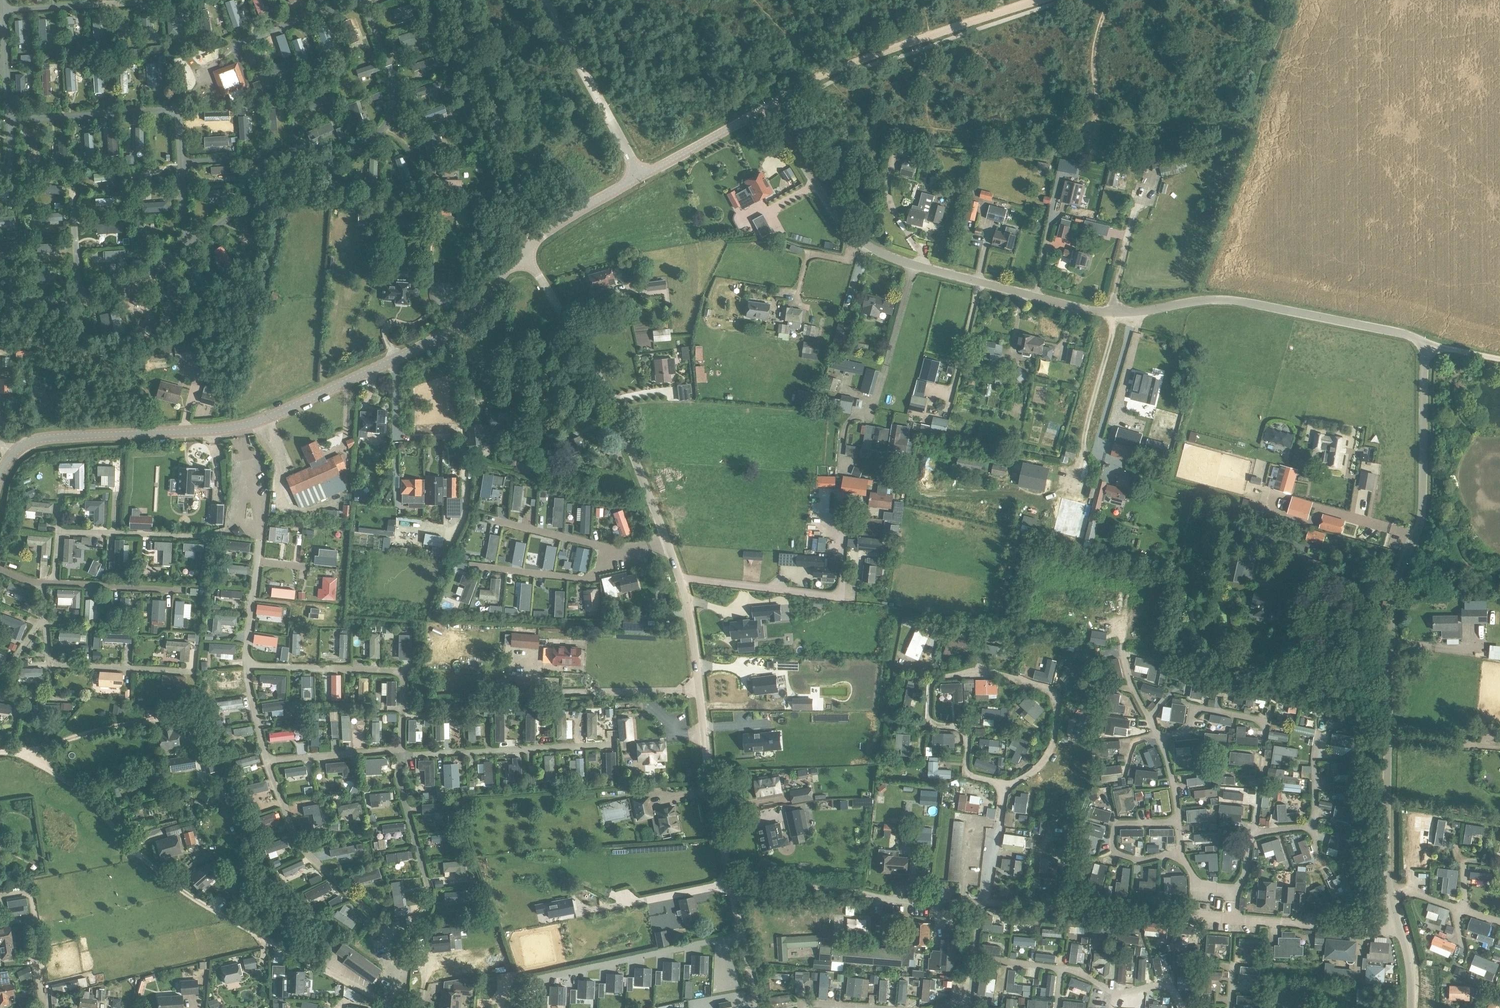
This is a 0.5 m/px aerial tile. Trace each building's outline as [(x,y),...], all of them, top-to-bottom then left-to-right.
[(255,20),(264,19),(260,1),(251,3),(255,20)] [(417,16),(415,12),(420,11),(417,2),(393,10),(396,19),(410,14),(412,18),(417,16)] [(180,16),(176,17),(176,12),(167,13),(166,13),(168,36),(177,36),(177,23),(180,22),(180,16)] [(73,17),(66,17),(67,39),(74,39),(73,25),(76,25),(76,21),(73,21),(73,17)] [(127,20),(124,20),(123,17),(116,17),(117,39),(125,39),(124,24),(128,24),(127,20)] [(402,49),(423,42),(419,30),(398,36),(402,49)] [(305,45),(302,37),(293,40),(300,60),(309,57),(306,50),(310,49),(309,44),(305,45)] [(283,44),(276,47),(281,56),(287,53),(283,44)] [(359,56),(353,59),(355,65),(362,62),(359,56)] [(101,63),(93,64),(95,93),(102,92),(102,84),(105,84),(104,78),(101,78),(101,63)] [(225,93),(245,84),(237,63),(217,71),(225,93)] [(153,67),(147,68),(148,85),(154,85),(154,74),(157,74),(157,71),(153,71),(153,67)] [(128,75),(128,71),(121,71),(122,93),(129,93),(128,81),(132,81),(132,75),(128,75)] [(25,80),(25,75),(17,75),(18,96),(26,95),(26,86),(30,85),(30,80),(25,80)] [(257,94),(263,91),(259,81),(253,83),(257,94)] [(473,115),(469,103),(462,105),(466,118),(473,115)] [(445,117),(444,114),(445,114),(443,107),(426,113),(428,119),(439,115),(440,118),(445,117)] [(205,111),(205,120),(229,119),(228,110),(205,111)] [(249,117),(238,117),(240,138),(250,138),(249,117)] [(85,132),(86,146),(82,146),(82,150),(86,150),(87,155),(95,155),(93,132),(85,132)] [(424,135),(428,158),(435,156),(432,141),(441,139),(440,132),(424,135)] [(142,153),(143,134),(134,134),(133,153),(142,153)] [(206,145),(223,143),(227,143),(227,136),(205,138),(206,145)] [(58,140),(59,153),(56,153),(57,158),(59,158),(59,163),(68,162),(67,139),(58,140)] [(919,159),(921,151),(912,149),(910,156),(919,159)] [(916,159),(895,153),(892,164),(897,165),(895,172),(906,175),(908,168),(913,169),(916,159)] [(378,182),(378,169),(379,158),(371,158),(370,182),(378,182)] [(1043,162),(1041,171),(1049,172),(1051,164),(1043,162)] [(1120,174),(1122,168),(1110,165),(1106,185),(1117,187),(1120,174)] [(791,179),(785,169),(780,173),(786,182),(787,182),(791,179)] [(761,173),(753,177),(764,197),(772,193),(761,173)] [(753,177),(745,182),(748,188),(737,194),(735,191),(728,195),(735,209),(740,207),(741,209),(764,197),(753,177)] [(1067,180),(1062,200),(1079,204),(1084,185),(1067,180)] [(904,199),(914,202),(917,192),(907,189),(904,199)] [(982,190),(980,198),(992,201),(994,193),(982,190)] [(913,204),(911,210),(908,222),(922,226),(924,219),(941,224),(946,207),(933,203),(934,196),(926,194),(922,192),(918,205),(913,204)] [(982,199),(980,205),(992,209),(994,203),(982,199)] [(980,202),(971,200),(967,219),(975,221),(980,202)] [(436,216),(451,216),(451,206),(435,207),(436,216)] [(996,206),(992,221),(1004,224),(1008,209),(996,206)] [(117,213),(124,216),(126,210),(120,207),(117,213)] [(402,217),(416,218),(416,209),(403,209),(402,217)] [(366,223),(378,223),(378,210),(358,210),(358,224),(366,223)] [(50,222),(63,221),(62,213),(41,214),(41,222),(45,222),(46,225),(50,224),(50,222)] [(761,238),(772,232),(763,214),(752,220),(761,238)] [(118,230),(121,230),(121,222),(99,223),(100,232),(113,231),(113,233),(118,233),(118,230)] [(1060,224),(1057,236),(1067,239),(1070,227),(1060,224)] [(1096,224),(1094,232),(1107,236),(1109,227),(1096,224)] [(911,232),(925,234),(925,227),(911,225),(911,232)] [(1007,227),(1005,233),(996,230),(992,244),(1002,246),(1002,247),(1012,250),(1016,236),(1019,237),(1020,230),(1007,227)] [(137,240),(155,239),(154,229),(143,230),(143,228),(136,228),(137,240)] [(1074,250),(1074,251),(1065,249),(1063,256),(1072,258),(1070,265),(1089,270),(1093,256),(1074,250)] [(125,250),(104,251),(104,258),(118,257),(119,270),(126,270),(125,250)] [(635,280),(631,262),(620,265),(625,282),(635,280)] [(611,269),(589,275),(593,290),(608,285),(614,283),(612,278),(613,278),(611,269)] [(432,282),(448,283),(449,271),(433,270),(432,282)] [(31,272),(31,280),(50,280),(50,272),(31,272)] [(13,273),(0,275),(1,279),(5,279),(6,284),(18,282),(17,277),(13,278),(13,273)] [(396,303),(408,304),(409,295),(417,296),(418,286),(409,285),(410,280),(398,279),(397,286),(385,285),(384,291),(383,291),(383,293),(384,293),(384,300),(396,300),(396,303)] [(665,280),(646,282),(647,291),(666,289),(665,280)] [(132,301),(136,305),(142,299),(139,295),(132,301)] [(867,295),(864,307),(862,313),(878,317),(880,311),(892,314),(895,302),(867,295)] [(772,311),(770,310),(770,305),(752,303),(750,316),(768,319),(769,314),(772,314),(772,311)] [(782,307),(781,320),(787,321),(787,325),(790,325),(790,328),(800,329),(800,323),(802,310),(782,307)] [(5,310),(0,309),(0,319),(7,321),(8,316),(4,315),(5,310)] [(108,313),(100,315),(103,326),(113,324),(115,334),(123,332),(119,312),(108,315),(108,313)] [(748,318),(747,325),(769,328),(770,321),(748,318)] [(832,348),(846,352),(853,327),(838,323),(832,348)] [(804,325),(803,335),(817,337),(819,327),(804,325)] [(671,340),(670,329),(652,331),(654,342),(671,340)] [(1020,334),(1017,350),(1022,351),(1022,354),(1023,356),(1030,358),(1032,356),(1033,353),(1032,353),(1035,338),(1035,337),(1020,334)] [(1035,338),(1032,353),(1033,353),(1043,355),(1043,358),(1051,360),(1054,348),(1043,346),(1044,340),(1035,338)] [(1004,345),(996,343),(983,340),(981,351),(987,352),(991,353),(990,360),(989,361),(1000,364),(1004,345)] [(196,341),(185,343),(187,360),(198,359),(196,341)] [(819,344),(805,342),(803,341),(801,355),(817,357),(819,344)] [(174,344),(161,346),(163,358),(175,357),(174,344)] [(16,346),(15,355),(32,356),(32,347),(16,346)] [(1081,366),(1084,351),(1069,348),(1066,363),(1081,366)] [(973,366),(982,369),(983,359),(975,357),(973,366)] [(657,382),(670,381),(668,359),(655,360),(657,382)] [(839,359),(837,369),(865,376),(868,366),(839,359)] [(925,359),(920,379),(934,382),(939,363),(925,359)] [(1020,368),(1014,374),(1020,381),(1027,375),(1020,368)] [(1133,391),(1131,398),(1155,404),(1161,381),(1153,379),(1153,380),(1151,380),(1151,376),(1137,373),(1133,391)] [(829,376),(825,389),(835,392),(839,379),(829,376)] [(877,379),(865,376),(861,392),(873,395),(877,379)] [(10,393),(10,379),(0,379),(0,393),(10,393)] [(182,387),(161,381),(156,397),(177,403),(182,387)] [(692,384),(679,385),(680,394),(693,393),(692,384)] [(528,398),(542,397),(542,388),(527,389),(528,398)] [(216,396),(203,392),(200,403),(214,406),(216,396)] [(853,407),(854,397),(842,395),(840,404),(853,407)] [(631,407),(637,405),(634,398),(628,400),(631,407)] [(926,403),(912,400),(911,400),(909,409),(924,412),(926,403)] [(548,405),(548,412),(559,411),(558,404),(548,405)] [(368,410),(368,411),(360,411),(358,437),(367,438),(367,431),(385,432),(386,411),(368,410)] [(514,429),(513,429),(512,412),(491,413),(492,430),(493,430),(508,429),(508,434),(514,434),(514,429)] [(931,426),(930,433),(946,436),(949,420),(933,417),(931,426)] [(922,424),(921,431),(930,433),(931,426),(922,424)] [(889,450),(906,453),(908,439),(901,438),(902,426),(893,425),(889,450)] [(890,430),(889,429),(867,426),(866,432),(864,432),(864,434),(866,435),(862,457),(868,458),(869,449),(887,452),(890,430)] [(1119,428),(1116,441),(1140,447),(1143,434),(1119,428)] [(1324,435),(1315,434),(1314,444),(1323,445),(1322,452),(1323,452),(1321,463),(1327,464),(1327,465),(1341,467),(1345,440),(1324,436),(1324,435)] [(1148,441),(1146,448),(1167,454),(1169,447),(1148,441)] [(315,442),(303,447),(309,462),(311,466),(315,465),(323,461),(324,461),(322,457),(315,442)] [(549,471),(550,454),(542,453),(541,471),(549,471)] [(340,454),(333,457),(339,472),(346,469),(340,454)] [(323,461),(315,465),(311,466),(286,478),(294,497),(323,484),(340,476),(341,476),(339,472),(333,457),(323,461)] [(514,457),(508,463),(510,466),(516,466),(517,460),(514,457)] [(84,463),(60,463),(60,472),(75,471),(76,488),(85,488),(84,463)] [(1024,464),(1020,485),(1045,491),(1049,470),(1024,464)] [(1298,470),(1280,464),(1273,489),(1291,494),(1298,470)] [(108,476),(108,486),(116,486),(116,466),(98,466),(98,476),(108,476)] [(210,469),(179,467),(178,494),(194,495),(194,487),(209,488),(210,469)] [(1372,491),(1375,474),(1361,471),(1359,489),(1372,491)] [(503,478),(493,476),(484,474),(480,497),(489,498),(492,484),(502,485),(503,478)] [(1119,475),(1116,487),(1108,485),(1105,496),(1103,501),(1110,503),(1124,506),(1131,479),(1119,475)] [(340,476),(323,484),(328,497),(346,489),(340,476)] [(831,476),(818,476),(817,487),(830,488),(831,476)] [(423,477),(407,477),(407,506),(423,506),(423,477)] [(427,497),(426,497),(426,504),(426,503),(441,503),(441,504),(442,504),(442,497),(442,479),(442,478),(441,478),(441,483),(428,483),(428,482),(427,482),(427,497)] [(460,478),(443,478),(443,497),(460,497),(460,478)] [(1062,482),(1059,492),(1067,494),(1068,489),(1076,491),(1077,486),(1062,482)] [(1097,484),(1089,482),(1085,496),(1094,498),(1097,484)] [(328,497),(323,484),(294,497),(299,508),(306,507),(328,497)] [(872,493),(870,505),(891,508),(893,496),(887,495),(888,487),(879,485),(878,493),(872,493)] [(1099,485),(1090,521),(1097,523),(1106,487),(1099,485)] [(512,510),(520,511),(522,487),(514,486),(512,510)] [(355,488),(354,500),(367,501),(368,495),(361,488),(355,488)] [(1288,511),(1287,514),(1308,520),(1313,502),(1292,496),(1291,502),(1288,511)] [(555,497),(552,527),(562,527),(564,498),(555,497)] [(449,507),(460,507),(460,498),(449,499),(449,507)] [(1053,531),(1082,538),(1090,505),(1061,498),(1053,531)] [(1284,500),(1281,509),(1288,511),(1291,502),(1284,500)] [(28,501),(27,510),(36,511),(36,515),(43,515),(44,512),(53,513),(54,503),(28,501)] [(104,501),(86,501),(86,510),(95,510),(95,523),(104,523),(104,501)] [(895,501),(894,513),(897,513),(896,521),(902,522),(905,503),(895,501)] [(210,524),(222,525),(223,505),(211,504),(210,524)] [(591,506),(580,506),(579,533),(590,534),(591,506)] [(604,508),(596,508),(596,517),(603,517),(604,508)] [(622,509),(612,512),(619,537),(629,534),(622,509)] [(885,512),(884,520),(896,521),(897,513),(894,513),(885,512)] [(1324,515),(1320,528),(1341,534),(1345,521),(1324,515)] [(152,531),(152,517),(131,516),(130,530),(152,531)] [(27,518),(27,526),(37,526),(37,518),(27,518)] [(1298,518),(1297,524),(1308,526),(1309,520),(1298,518)] [(898,542),(900,525),(888,524),(886,541),(898,542)] [(233,531),(238,538),(244,533),(239,526),(233,531)] [(271,527),(269,541),(275,542),(275,534),(282,534),(287,535),(288,529),(271,527)] [(396,528),(396,542),(417,542),(418,528),(396,528)] [(1309,529),(1306,540),(1323,544),(1326,534),(1309,529)] [(490,533),(485,559),(495,560),(499,535),(490,533)] [(426,534),(424,544),(432,546),(443,548),(445,538),(426,534)] [(51,537),(29,535),(28,543),(42,544),(42,554),(50,554),(51,537)] [(882,553),(883,539),(859,537),(857,550),(882,553)] [(65,539),(64,562),(73,562),(73,557),(81,557),(81,549),(74,549),(74,540),(65,539)] [(172,542),(155,541),(155,549),(164,549),(163,565),(171,565),(172,542)] [(516,541),(512,563),(522,565),(526,542),(516,541)] [(804,556),(819,556),(819,543),(804,542),(804,556)] [(184,544),(184,551),(195,552),(194,558),(202,559),(202,551),(204,551),(204,545),(184,544)] [(547,544),(543,567),(553,569),(557,546),(547,544)] [(432,546),(431,555),(441,557),(443,548),(432,546)] [(233,548),(232,558),(249,559),(250,549),(233,548)] [(578,548),(573,569),(586,572),(591,551),(578,548)] [(316,556),(315,564),(336,566),(337,551),(320,549),(319,557),(316,556)] [(567,553),(560,551),(558,558),(565,559),(567,553)] [(814,564),(825,565),(826,557),(798,556),(797,566),(813,567),(814,565),(814,564)] [(1226,578),(1241,581),(1245,560),(1231,557),(1226,578)] [(865,565),(863,582),(875,583),(876,575),(883,576),(884,559),(868,558),(867,562),(866,562),(865,565)] [(102,564),(94,560),(88,573),(96,576),(97,575),(100,567),(102,564)] [(837,560),(829,560),(829,566),(815,566),(814,577),(822,578),(821,581),(835,582),(837,560)] [(457,567),(466,570),(468,565),(459,561),(457,567)] [(1323,570),(1308,566),(1306,574),(1321,578),(1323,570)] [(47,570),(40,569),(38,582),(45,583),(47,570)] [(229,581),(247,580),(247,571),(229,571),(229,581)] [(615,587),(621,586),(622,592),(638,588),(635,575),(627,577),(626,574),(602,579),(607,599),(617,596),(615,587)] [(466,585),(461,600),(469,603),(478,580),(464,575),(461,583),(466,585)] [(336,600),(337,579),(324,578),(323,589),(319,589),(318,598),(322,598),(322,599),(336,600)] [(492,591),(481,590),(480,598),(499,600),(501,579),(493,578),(492,591)] [(522,584),(519,610),(529,611),(532,585),(522,584)] [(1282,596),(1269,593),(1269,590),(1256,587),(1252,607),(1255,608),(1254,615),(1269,619),(1271,612),(1278,613),(1282,596)] [(7,598),(24,607),(29,598),(11,589),(7,598)] [(80,590),(58,589),(58,597),(73,597),(73,607),(79,608),(80,590)] [(598,589),(584,591),(587,611),(600,610),(598,589)] [(557,590),(554,616),(563,617),(566,591),(557,590)] [(165,601),(153,600),(152,621),(164,621),(165,601)] [(183,619),(184,604),(185,602),(176,601),(174,626),(183,627),(187,627),(188,619),(183,619)] [(657,603),(647,603),(648,612),(657,612),(657,603)] [(781,605),(753,608),(754,617),(755,617),(762,616),(771,616),(771,622),(781,621),(780,615),(781,615),(781,605)] [(1130,631),(1134,607),(1129,606),(1125,630),(1130,631)] [(90,626),(92,608),(85,607),(82,625),(90,626)] [(1487,608),(1462,609),(1462,623),(1487,622),(1487,608)] [(237,626),(238,617),(215,614),(213,632),(222,633),(223,624),(237,626)] [(26,622),(5,615),(2,622),(17,628),(14,637),(20,639),(26,622)] [(624,615),(624,629),(644,630),(644,616),(624,615)] [(740,623),(732,623),(733,639),(741,638),(742,644),(741,644),(742,652),(755,650),(754,642),(753,643),(752,637),(759,636),(758,627),(763,626),(762,616),(755,617),(755,621),(749,622),(749,620),(740,621),(740,623)] [(1457,627),(1457,616),(1433,617),(1434,630),(1442,630),(1442,634),(1445,634),(1445,638),(1444,638),(1462,638),(1462,627),(1457,627)] [(922,635),(924,632),(917,628),(905,653),(912,657),(915,651),(921,654),(928,638),(922,635)] [(513,633),(512,647),(537,648),(538,635),(513,633)] [(951,635),(944,653),(951,656),(954,646),(968,651),(971,643),(951,635)] [(400,636),(399,659),(411,660),(411,636),(400,636)] [(58,642),(59,650),(80,649),(80,641),(58,642)] [(188,661),(189,643),(167,641),(167,649),(181,650),(180,660),(188,661)] [(123,651),(123,643),(105,642),(105,650),(123,651)] [(293,642),(292,661),(300,661),(301,642),(293,642)] [(11,643),(9,648),(15,651),(17,645),(11,643)] [(1007,656),(1008,649),(983,644),(982,652),(992,654),(992,656),(996,657),(997,654),(1007,656)] [(255,645),(255,654),(275,655),(276,646),(255,645)] [(283,647),(281,660),(287,661),(289,648),(283,647)] [(554,647),(553,664),(580,665),(580,648),(554,647)] [(1489,651),(1487,664),(1499,666),(1499,653),(1489,651)] [(208,653),(209,661),(235,661),(235,652),(208,653)] [(1152,660),(1137,657),(1135,665),(1150,668),(1147,680),(1155,682),(1159,661),(1152,659),(1152,660)] [(1111,660),(1117,681),(1124,679),(1119,658),(1111,660)] [(1052,684),(1057,661),(1049,659),(1045,673),(1036,670),(1034,679),(1052,684)] [(1064,682),(1063,683),(1068,687),(1077,678),(1080,681),(1086,675),(1083,672),(1085,670),(1084,668),(1085,666),(1077,659),(1064,673),(1064,674),(1068,677),(1064,682)] [(582,673),(583,666),(554,665),(553,672),(582,673)] [(42,669),(23,669),(23,677),(33,677),(34,680),(42,680),(42,669)] [(122,673),(100,672),(99,686),(122,687),(122,673)] [(185,677),(163,675),(163,683),(178,684),(177,693),(184,694),(185,677)] [(261,675),(261,683),(278,684),(277,692),(285,693),(286,677),(261,675)] [(753,678),(755,693),(778,691),(776,675),(753,678)] [(1194,684),(1191,697),(1202,700),(1206,679),(1188,676),(1187,683),(1194,684)] [(313,677),(302,677),(302,698),(313,698),(313,677)] [(240,690),(239,678),(218,680),(219,692),(240,690)] [(531,680),(517,679),(516,688),(530,689),(531,680)] [(997,681),(977,681),(977,683),(977,694),(978,694),(997,694),(997,681)] [(963,683),(941,684),(942,694),(954,693),(955,703),(964,702),(963,683)] [(332,685),(333,700),(340,700),(339,684),(332,685)] [(1246,689),(1227,685),(1225,693),(1236,695),(1235,703),(1243,705),(1246,689)] [(1249,690),(1246,705),(1254,706),(1255,699),(1267,701),(1269,693),(1249,690)] [(1119,704),(1120,695),(1107,693),(1104,711),(1124,714),(1126,706),(1119,704)] [(1022,698),(1018,703),(1025,710),(1021,714),(1024,717),(1029,713),(1036,720),(1045,710),(1028,695),(1024,700),(1022,699),(1022,698)] [(1278,695),(1277,703),(1290,705),(1288,713),(1296,714),(1299,699),(1278,695)] [(793,699),(793,711),(813,711),(813,699),(793,699)] [(32,705),(32,716),(38,716),(38,714),(39,714),(47,714),(49,714),(55,714),(60,714),(60,711),(60,706),(55,706),(51,706),(45,706),(45,702),(38,702),(38,705),(32,705)] [(1153,702),(1148,707),(1152,711),(1157,705),(1153,702)] [(11,714),(12,705),(0,703),(0,712),(11,714)] [(113,714),(122,715),(124,705),(114,704),(113,714)] [(1162,719),(1162,720),(1170,721),(1184,723),(1187,706),(1186,706),(1173,704),(1172,708),(1164,707),(1162,719)] [(1330,712),(1331,712),(1330,720),(1338,722),(1339,713),(1352,715),(1353,708),(1331,705),(1330,712)] [(224,708),(224,717),(245,716),(244,707),(224,708)] [(261,721),(282,717),(281,710),(270,712),(269,708),(259,710),(261,721)] [(1074,715),(1073,719),(1076,720),(1074,732),(1074,733),(1081,734),(1081,733),(1089,734),(1090,728),(1091,726),(1092,717),(1088,716),(1088,715),(1089,713),(1089,711),(1079,709),(1079,712),(1077,712),(1076,715),(1074,715)] [(195,718),(194,710),(168,714),(169,719),(181,717),(182,720),(195,718)] [(983,710),(983,719),(995,720),(994,724),(1000,724),(1000,727),(1007,727),(1008,711),(983,710)] [(1130,720),(1107,716),(1102,715),(1100,726),(1106,727),(1105,734),(1113,735),(1114,726),(1129,728),(1130,720)] [(633,718),(619,719),(620,740),(634,739),(633,718)] [(1211,722),(1209,729),(1219,731),(1220,723),(1211,722)] [(161,749),(179,747),(178,738),(184,737),(183,730),(173,732),(171,724),(162,726),(163,733),(159,734),(161,749)] [(1270,731),(1269,739),(1287,742),(1289,725),(1283,724),(1282,731),(1271,729),(1270,731)] [(252,726),(234,730),(235,736),(247,734),(247,736),(254,735),(252,726)] [(1246,727),(1238,727),(1236,745),(1258,746),(1259,738),(1246,737),(1246,727)] [(774,739),(773,732),(746,735),(748,752),(775,749),(774,742),(775,742),(774,739)] [(1220,735),(1205,733),(1205,741),(1219,742),(1218,755),(1226,756),(1228,735),(1220,734),(1220,735)] [(911,736),(898,734),(896,749),(902,750),(902,755),(909,756),(911,736)] [(933,745),(933,751),(941,752),(941,745),(942,745),(950,745),(950,748),(955,748),(955,734),(935,734),(935,736),(933,736),(933,745)] [(1353,749),(1355,737),(1333,734),(1332,746),(1353,749)] [(1027,745),(1015,738),(1010,747),(1017,751),(1012,761),(1017,764),(1022,754),(1023,752),(1026,754),(1029,749),(1026,747),(1027,745)] [(980,746),(989,747),(988,752),(998,753),(999,741),(980,739),(980,746)] [(1200,754),(1198,739),(1175,741),(1175,748),(1191,747),(1192,754),(1200,754)] [(1120,741),(1100,742),(1101,756),(1109,756),(1108,749),(1120,748),(1120,741)] [(664,742),(637,744),(639,761),(643,760),(643,763),(655,762),(655,760),(665,759),(664,742)] [(1276,746),(1273,763),(1281,764),(1282,755),(1297,757),(1298,749),(1276,746)] [(1151,754),(1146,756),(1149,764),(1151,767),(1155,765),(1156,768),(1162,765),(1155,748),(1150,750),(1150,751),(1151,754)] [(1254,755),(1231,752),(1230,764),(1253,767),(1254,755)] [(193,755),(169,759),(171,771),(195,768),(193,755)] [(984,756),(982,760),(978,759),(975,766),(994,773),(997,766),(989,763),(991,758),(984,756)] [(513,765),(509,765),(509,773),(514,772),(514,779),(522,779),(521,758),(519,758),(513,758),(513,759),(513,765)] [(387,759),(366,760),(366,775),(381,774),(381,765),(387,765),(387,759)] [(258,761),(235,768),(238,777),(261,769),(258,761)] [(426,786),(435,786),(434,761),(419,761),(420,770),(426,769),(426,786)] [(493,783),(492,761),(484,762),(485,775),(482,775),(482,780),(485,780),(485,783),(493,783)] [(352,762),(326,764),(327,773),(343,772),(344,778),(349,777),(353,777),(353,776),(353,775),(352,770),(352,762)] [(938,762),(929,762),(929,777),(951,778),(951,771),(938,771),(938,762)] [(583,763),(575,764),(576,782),(583,782),(583,763)] [(1359,782),(1359,764),(1340,764),(1340,776),(1353,776),(1353,782),(1359,782)] [(452,768),(452,770),(445,770),(446,787),(459,786),(458,768),(452,768)] [(1222,769),(1215,768),(1214,783),(1235,785),(1235,777),(1222,776),(1222,769)] [(1276,778),(1275,781),(1281,782),(1282,779),(1283,779),(1283,778),(1284,778),(1285,770),(1277,769),(1276,778)] [(1136,785),(1143,786),(1144,778),(1157,779),(1158,772),(1138,770),(1136,785)] [(1198,778),(1188,779),(1188,786),(1208,784),(1206,773),(1197,774),(1198,778)] [(779,775),(755,779),(759,799),(783,794),(779,775)] [(307,784),(307,776),(287,777),(287,785),(307,784)] [(1300,785),(1300,781),(1284,779),(1283,790),(1301,792),(1302,785),(1300,785)] [(132,783),(131,780),(125,783),(129,792),(139,788),(138,785),(137,785),(136,782),(134,783),(133,782),(132,783)] [(1120,780),(1102,784),(1103,790),(1121,786),(1120,780)] [(1358,786),(1335,786),(1335,794),(1345,794),(1345,800),(1355,800),(1355,794),(1358,794),(1358,786)] [(247,791),(250,802),(269,797),(266,787),(247,791)] [(791,791),(793,803),(813,800),(811,788),(791,791)] [(1132,789),(1115,792),(1119,813),(1127,812),(1127,811),(1133,810),(1136,806),(1134,796),(1132,789)] [(921,796),(921,805),(937,806),(937,797),(937,796),(938,791),(922,790),(921,796)] [(1154,793),(1155,800),(1162,799),(1164,812),(1171,811),(1168,790),(1160,791),(1161,792),(1154,793)] [(1095,792),(1089,796),(1093,801),(1098,797),(1095,792)] [(391,800),(390,793),(371,794),(372,807),(379,806),(378,801),(391,800)] [(1021,797),(1017,796),(1015,812),(1026,814),(1028,794),(1021,793),(1021,797)] [(960,795),(959,804),(958,810),(979,813),(980,808),(980,805),(970,803),(970,801),(967,801),(968,797),(968,796),(960,795)] [(678,830),(673,806),(656,810),(651,811),(648,797),(633,800),(637,819),(652,816),(657,815),(661,833),(678,830)] [(360,802),(339,806),(340,815),(353,812),(355,822),(363,820),(360,802)] [(318,804),(303,807),(305,814),(313,813),(316,826),(322,825),(318,804)] [(1220,805),(1220,813),(1223,813),(1224,813),(1224,819),(1228,820),(1228,813),(1242,815),(1243,815),(1244,807),(1220,805)] [(1287,805),(1278,806),(1279,822),(1300,821),(1300,813),(1287,814),(1287,805)] [(606,827),(628,825),(627,807),(605,808),(606,827)] [(1108,823),(1111,812),(1094,807),(1091,818),(1108,823)] [(1358,811),(1337,807),(1335,819),(1338,819),(1351,821),(1356,822),(1358,811)] [(1188,811),(1189,823),(1208,821),(1207,809),(1188,811)] [(804,833),(799,810),(787,812),(793,836),(804,833)] [(1418,818),(1418,826),(1424,827),(1423,841),(1424,841),(1424,842),(1430,843),(1430,842),(1431,842),(1433,819),(1418,818)] [(1004,831),(1013,832),(1014,819),(1005,819),(1004,831)] [(954,821),(948,881),(959,882),(965,822),(954,821)] [(757,827),(762,851),(782,847),(780,839),(784,838),(781,823),(757,827)] [(1085,823),(1080,841),(1088,843),(1091,835),(1103,838),(1105,829),(1085,823)] [(179,824),(166,828),(168,836),(181,833),(179,824)] [(894,834),(900,835),(901,825),(884,824),(884,830),(894,831),(894,834)] [(1466,825),(1463,844),(1471,845),(1472,833),(1483,835),(1484,827),(1466,825)] [(913,827),(912,847),(923,848),(923,847),(931,847),(932,828),(923,828),(915,827),(913,827)] [(381,840),(405,839),(405,828),(381,829),(381,840)] [(1174,829),(1150,829),(1150,836),(1168,836),(1168,844),(1175,844),(1175,836),(1174,836),(1174,829)] [(194,836),(197,835),(196,830),(192,831),(184,833),(187,846),(196,843),(194,836)] [(1030,848),(1031,837),(1005,834),(1003,849),(1023,851),(1024,847),(1030,848)] [(176,836),(157,842),(162,860),(181,854),(176,836)] [(1351,842),(1333,836),(1329,847),(1348,853),(1351,842)] [(1278,862),(1286,860),(1280,839),(1263,845),(1265,853),(1275,850),(1278,862)] [(1297,864),(1312,858),(1306,841),(1299,843),(1303,854),(1294,857),(1297,864)] [(289,846),(270,852),(273,860),(291,854),(289,846)] [(1223,860),(1223,870),(1232,871),(1233,859),(1240,860),(1240,852),(1241,848),(1229,847),(1229,852),(1224,851),(1223,860)] [(879,855),(878,872),(892,873),(893,856),(885,856),(885,850),(879,849),(879,855)] [(211,851),(199,854),(201,863),(213,860),(211,851)] [(357,852),(347,854),(348,860),(358,858),(357,852)] [(1217,854),(1196,855),(1197,862),(1210,861),(1210,862),(1210,871),(1218,871),(1219,871),(1218,854),(1217,854)] [(893,856),(892,873),(907,874),(908,857),(898,857),(893,856)] [(1058,860),(1042,858),(1040,878),(1056,879),(1058,860)] [(412,859),(388,861),(388,870),(413,869),(412,859)] [(1023,862),(1010,860),(1002,859),(1001,870),(1008,871),(1008,874),(1021,875),(1022,870),(1027,870),(1028,864),(1022,863),(1023,862)] [(196,871),(188,878),(200,891),(218,875),(212,869),(218,864),(215,860),(209,865),(208,864),(198,873),(196,871)] [(465,861),(444,863),(445,872),(457,871),(458,881),(466,880),(465,861)] [(1089,886),(1102,890),(1108,866),(1101,864),(1098,875),(1093,873),(1089,886)] [(359,884),(378,878),(382,877),(379,867),(350,876),(354,888),(359,886),(359,884)] [(285,874),(289,887),(298,885),(296,879),(305,876),(302,868),(285,874)] [(1128,897),(1131,869),(1124,868),(1122,883),(1117,883),(1116,896),(1128,897)] [(1149,882),(1141,882),(1140,890),(1156,891),(1157,870),(1150,869),(1149,882)] [(1458,871),(1438,869),(1438,876),(1449,877),(1448,889),(1456,890),(1458,871)] [(1343,891),(1335,895),(1339,903),(1354,896),(1343,875),(1337,878),(1343,891)] [(1187,876),(1172,877),(1173,895),(1187,894),(1187,876)] [(1258,882),(1257,906),(1274,907),(1274,898),(1282,899),(1282,902),(1283,902),(1292,902),(1293,902),(1294,902),(1295,902),(1295,909),(1297,909),(1303,910),(1304,910),(1306,884),(1297,883),(1297,888),(1296,888),(1295,888),(1293,888),(1282,887),(1282,889),(1275,889),(1275,883),(1258,882)] [(329,891),(304,896),(306,908),(332,902),(329,891)] [(339,896),(334,899),(337,904),(342,902),(339,896)] [(679,900),(681,910),(678,910),(679,915),(682,914),(684,922),(691,920),(692,924),(694,925),(698,924),(698,922),(698,919),(693,897),(679,900)] [(26,898),(8,901),(10,917),(29,914),(26,898)] [(559,903),(549,904),(551,913),(552,917),(574,912),(572,901),(559,904),(559,903)] [(547,903),(536,905),(537,914),(548,912),(547,903)] [(1450,911),(1429,904),(1427,910),(1440,915),(1437,923),(1445,926),(1450,911)] [(344,905),(340,912),(338,911),(334,917),(352,929),(356,923),(346,916),(345,916),(347,913),(350,909),(344,905)] [(950,914),(954,917),(959,909),(955,907),(950,914)] [(964,922),(968,915),(960,910),(956,917),(964,922)] [(985,924),(984,931),(1003,933),(1004,927),(993,925),(992,925),(994,916),(987,916),(986,924),(985,924)] [(1491,925),(1472,918),(1468,930),(1488,937),(1491,925)] [(0,922),(0,949),(2,960),(15,958),(13,943),(12,938),(13,937),(13,933),(11,932),(10,925),(5,926),(4,923),(2,921),(0,922)] [(913,922),(911,945),(915,945),(915,952),(925,953),(926,945),(928,946),(930,924),(913,922)] [(1146,923),(1145,931),(1161,932),(1160,940),(1167,941),(1168,924),(1146,923)] [(1174,933),(1173,944),(1181,945),(1182,934),(1194,935),(1195,927),(1174,925),(1174,933)] [(1447,926),(1445,932),(1452,934),(1454,928),(1447,926)] [(457,927),(430,930),(431,934),(431,939),(449,937),(449,939),(458,938),(457,927)] [(667,931),(656,933),(659,948),(670,946),(667,931)] [(1317,931),(1315,949),(1323,950),(1324,943),(1325,932),(1317,931)] [(954,971),(956,933),(943,932),(942,952),(934,951),(934,959),(930,959),(930,969),(954,971)] [(1326,932),(1325,943),(1328,943),(1327,956),(1338,957),(1339,959),(1347,960),(1347,962),(1349,964),(1353,964),(1355,963),(1355,960),(1353,959),(1354,943),(1341,942),(1342,934),(1341,933),(1326,932)] [(1138,945),(1139,937),(1117,934),(1116,942),(1138,945)] [(786,937),(777,938),(779,962),(787,961),(786,948),(819,946),(819,948),(820,948),(820,960),(831,961),(843,962),(902,967),(902,966),(909,966),(910,960),(914,960),(915,955),(903,954),(903,949),(902,949),(902,952),(834,947),(834,944),(835,939),(818,937),(818,935),(786,937)] [(1208,936),(1206,953),(1215,953),(1216,944),(1229,945),(1229,937),(1208,936)] [(449,937),(431,939),(432,952),(450,950),(449,939),(449,937)] [(1239,945),(1253,946),(1253,951),(1261,951),(1261,939),(1240,938),(1239,945)] [(1275,945),(1275,947),(1275,957),(1291,957),(1291,955),(1303,955),(1303,947),(1296,946),(1296,938),(1279,938),(1279,945),(1275,945)] [(1488,949),(1491,939),(1486,938),(1483,947),(1488,949)] [(1364,958),(1363,969),(1367,969),(1366,983),(1374,983),(1374,973),(1382,973),(1382,968),(1385,968),(1387,968),(1389,943),(1371,942),(1370,954),(1368,954),(1367,959),(1364,958)] [(1073,943),(1070,963),(1077,963),(1078,952),(1081,952),(1082,948),(1079,948),(1079,944),(1073,943)] [(1429,956),(1452,963),(1456,951),(1433,944),(1429,956)] [(1198,945),(1191,947),(1194,953),(1200,951),(1198,945)] [(343,963),(373,983),(382,969),(353,949),(343,963)] [(1114,977),(1115,956),(1096,954),(1095,962),(1107,963),(1106,977),(1114,977)] [(1499,964),(1476,955),(1472,965),(1487,971),(1485,976),(1484,978),(1492,982),(1499,964)] [(254,956),(243,959),(246,969),(257,967),(254,956)] [(684,965),(684,979),(690,979),(690,973),(691,973),(708,974),(708,956),(699,956),(699,960),(692,960),(692,965),(690,965),(684,965)] [(1139,981),(1146,981),(1147,967),(1150,967),(1151,964),(1147,964),(1147,960),(1140,959),(1139,981)] [(820,960),(819,968),(831,969),(831,970),(843,970),(843,962),(831,961),(820,960)] [(656,971),(655,985),(661,985),(661,980),(663,980),(679,980),(680,962),(671,962),(670,966),(663,966),(663,971),(662,971),(656,971)] [(1127,962),(1127,963),(1120,963),(1118,983),(1126,984),(1127,970),(1132,971),(1133,962),(1127,962)] [(240,963),(222,967),(224,975),(223,975),(224,982),(241,978),(239,970),(242,970),(240,963)] [(1325,976),(1354,979),(1355,970),(1334,968),(1335,964),(1326,963),(1325,976)] [(1153,965),(1154,984),(1162,983),(1161,965),(1153,965)] [(29,967),(22,970),(26,979),(27,982),(31,980),(29,977),(33,976),(29,967)] [(1457,967),(1454,973),(1462,977),(1465,970),(1457,967)] [(627,977),(627,991),(633,992),(633,986),(634,986),(651,986),(652,969),(642,968),(642,972),(635,972),(635,978),(633,977),(627,977)] [(1013,985),(1015,970),(1008,970),(1006,992),(1021,994),(1022,986),(1013,985)] [(982,971),(978,995),(993,997),(993,994),(997,974),(982,971)] [(1,986),(0,986),(0,1002),(0,1005),(9,1003),(8,995),(14,994),(13,984),(10,985),(8,973),(7,972),(0,973),(0,981),(1,986)] [(284,979),(277,978),(277,996),(284,996),(284,992),(304,992),(304,988),(308,988),(310,987),(310,981),(308,980),(304,980),(305,972),(289,972),(288,980),(284,980),(284,979)] [(810,981),(810,972),(797,972),(796,993),(804,993),(804,980),(810,981)] [(1205,973),(1205,993),(1212,993),(1212,980),(1221,980),(1222,973),(1205,973)] [(599,983),(599,998),(604,998),(604,992),(606,992),(622,993),(623,975),(614,974),(614,978),(607,978),(606,984),(605,983),(599,983)] [(871,975),(870,984),(879,984),(879,976),(871,975)] [(78,979),(70,981),(72,990),(80,988),(88,986),(85,977),(78,979)] [(443,991),(442,1007),(458,1007),(459,995),(471,996),(473,977),(454,980),(453,992),(443,991)] [(862,996),(863,979),(849,978),(847,995),(862,996)] [(936,981),(932,980),(924,979),(922,1001),(930,1002),(931,989),(935,990),(936,981)] [(197,980),(181,981),(182,993),(198,992),(197,980)] [(571,990),(570,1004),(576,1004),(576,998),(578,998),(594,999),(595,981),(585,980),(585,984),(578,984),(578,990),(576,990),(571,990)] [(1452,985),(1451,998),(1470,999),(1470,986),(1452,985)] [(542,1007),(547,1007),(547,1005),(549,1005),(566,1006),(566,987),(557,987),(557,991),(550,991),(550,996),(548,996),(543,996),(542,1007)] [(1479,988),(1475,997),(1475,998),(1481,1001),(1486,991),(1479,988)] [(98,1000),(105,1001),(105,990),(104,990),(104,989),(99,989),(99,990),(97,990),(96,998),(98,998),(98,1000)] [(80,998),(79,1007),(82,1007),(88,1007),(89,994),(90,992),(83,991),(83,998),(80,998)] [(89,994),(88,1007),(90,1007),(96,1007),(97,999),(94,999),(95,995),(89,994)] [(158,997),(159,1007),(183,1007),(182,995),(158,997)] [(20,1007),(24,1007),(33,1006),(32,998),(19,1000),(20,1007)] [(208,1002),(211,1007),(215,1007),(220,1006),(217,999),(208,1002)] [(1018,1000),(1007,999),(1007,1007),(1014,1007),(1014,1006),(1017,1006),(1018,1000)] [(1490,1007),(1499,1007),(1499,1002),(1494,999),(1490,1007)]
